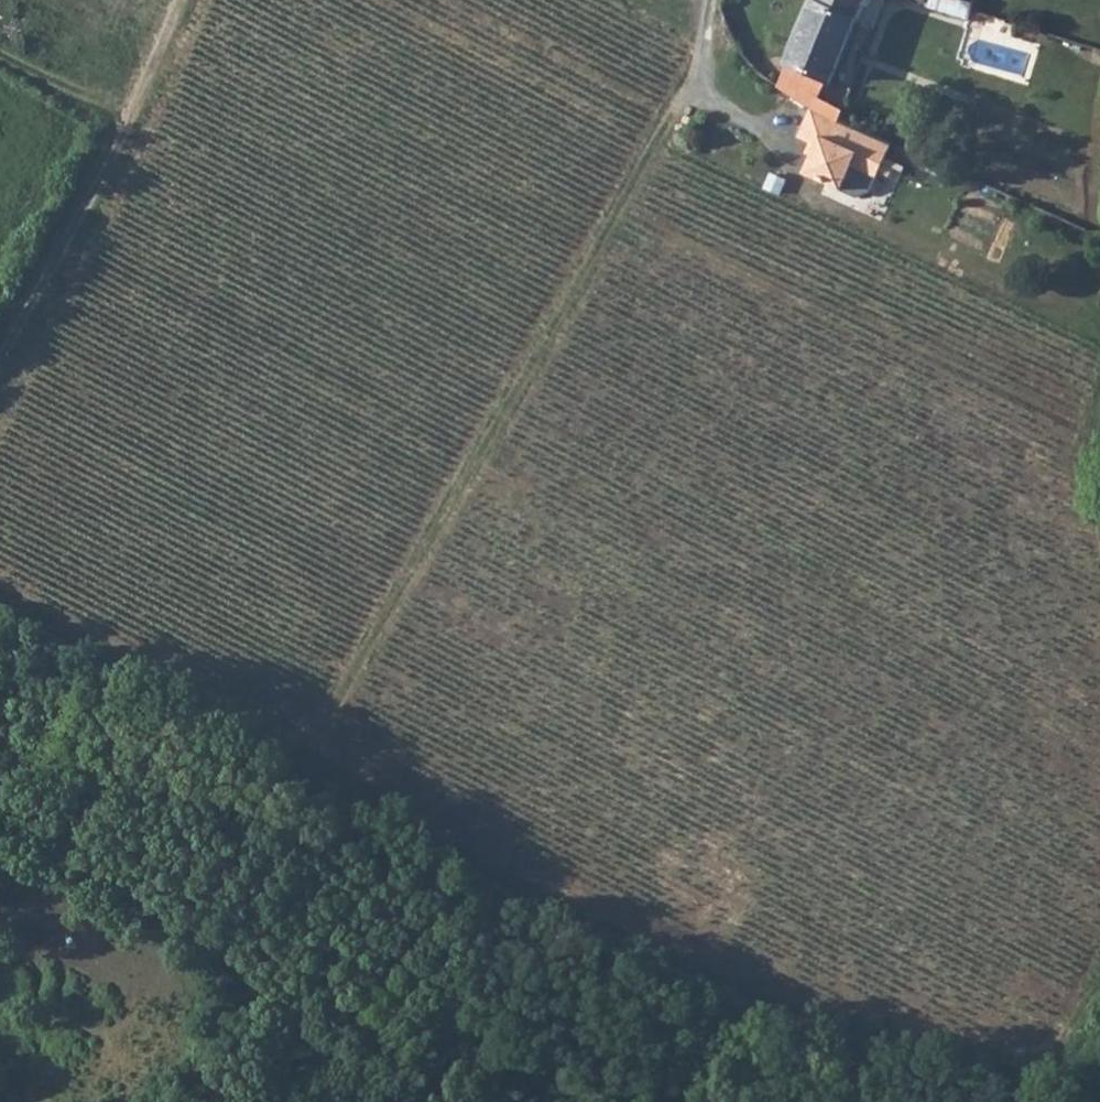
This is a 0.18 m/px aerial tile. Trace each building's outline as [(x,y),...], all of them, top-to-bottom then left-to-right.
[(821,119),(843,131),(848,118),(822,105),(829,88),(833,87),(871,0),(850,0),(849,3),(844,0),(821,0),(781,93),(814,114),(821,119)] [(974,12),(940,0),(931,0),(927,10),(928,13),(969,27),(973,18),(974,12)] [(974,12),(977,6),(989,9),(991,0),(940,0),(974,12)] [(821,119),(814,114),(802,143),(820,152),(808,180),(846,196),(856,172),(881,184),(894,153),(843,131),(821,119)]
